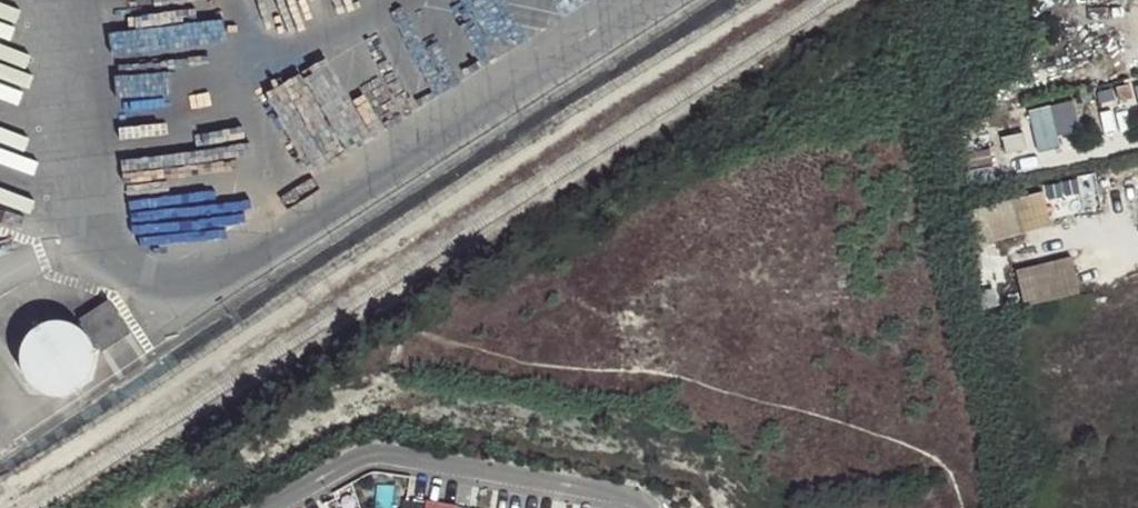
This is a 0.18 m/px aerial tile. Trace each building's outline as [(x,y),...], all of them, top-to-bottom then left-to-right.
[(530,26),(550,14),(541,0),(514,0),(530,26)] [(300,54),(331,118),(316,125),(331,157),(377,136),(331,40),(300,54)] [(1042,148),(1086,136),(1075,95),(1031,107),(1042,148)] [(981,241),(1055,223),(1046,188),(972,206),(981,241)] [(1077,253),(1019,264),(1026,302),(1084,291),(1077,253)] [(93,341),(96,338),(102,347),(131,328),(110,294),(80,313),(83,317),(79,320),(81,322),(83,324),(85,325),(87,327),(88,330),(90,332),(91,335),(93,339),(93,341)] [(23,365),(26,370),(27,371),(32,377),(37,381),(48,386),(54,387),(61,387),(73,384),(79,380),(84,376),(91,366),(94,354),(94,347),(93,341),(93,339),(91,335),(90,332),(88,330),(87,327),(85,325),(83,324),(81,322),(79,320),(74,317),(67,314),(55,313),(47,315),(42,316),(33,323),(29,327),(24,333),(21,344),(20,352),(21,357),(23,365)]
